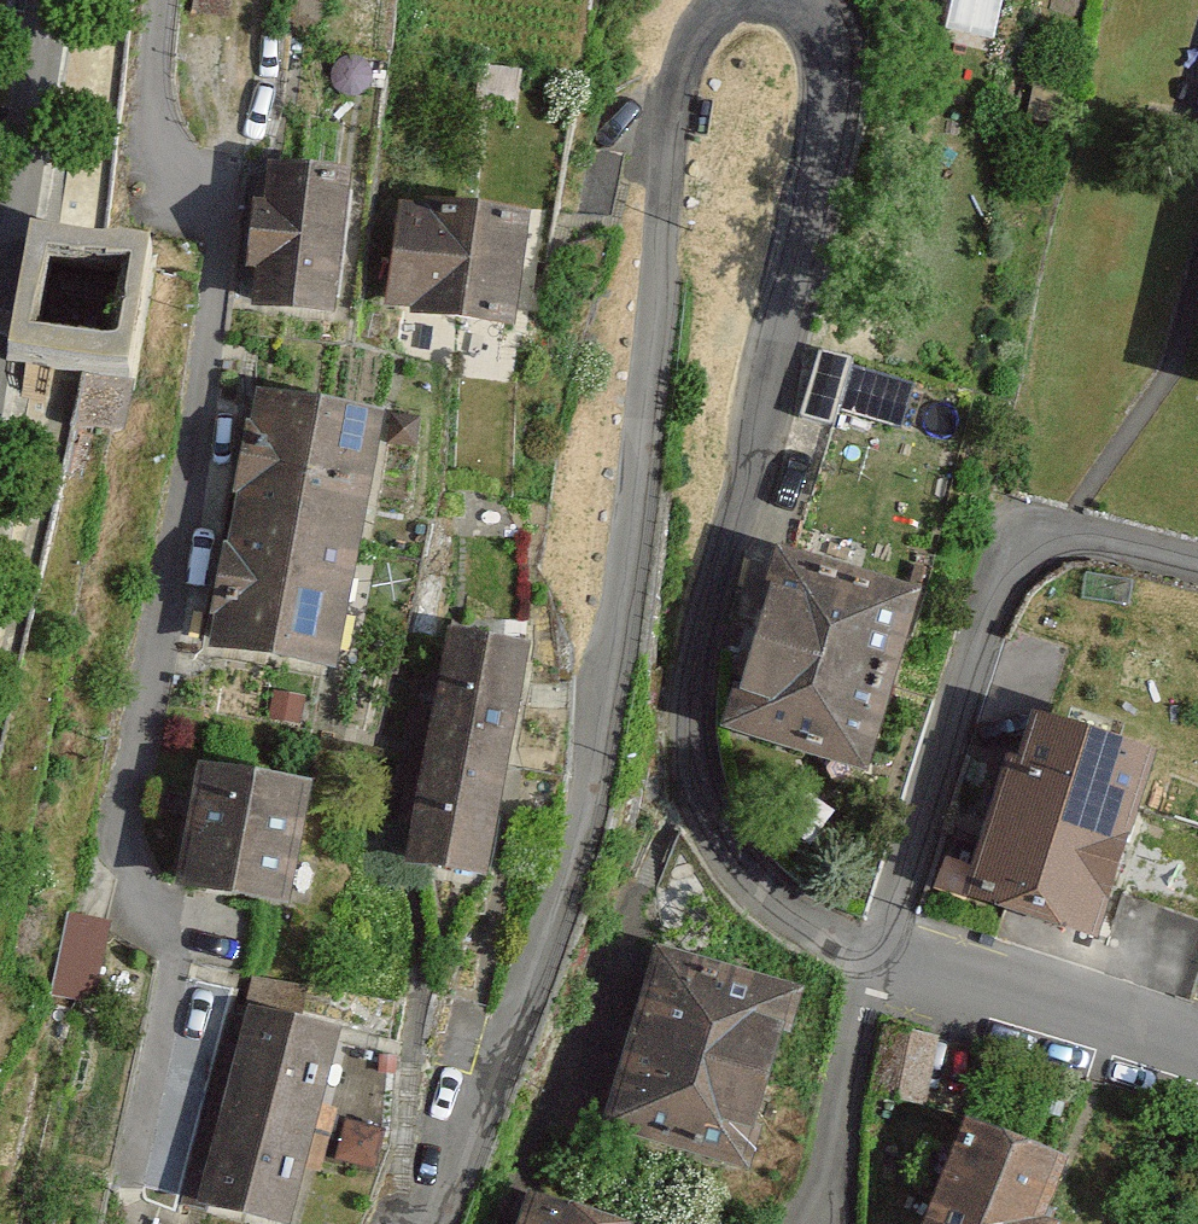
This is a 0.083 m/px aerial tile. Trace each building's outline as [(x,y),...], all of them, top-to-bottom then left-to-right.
[(344,177),(271,172),(261,312),(334,318),(344,177)] [(522,219),(397,209),(388,317),(513,327),(522,219)] [(108,229),(29,218),(9,359),(83,369),(131,376),(147,269),(152,235),(108,229)] [(124,430),(131,376),(83,369),(75,423),(124,430)] [(379,419),(254,398),(232,526),(358,547),(379,419)] [(358,547),(232,526),(212,649),(337,670),(358,547)] [(917,596),(777,554),(748,647),(889,689),(917,596)] [(521,649),(446,636),(427,751),(502,763),(521,649)] [(863,774),(889,689),(748,647),(723,732),(863,774)] [(1006,765),(966,896),(1100,937),(1155,757),(1035,721),(1020,770),(1006,765)] [(502,763),(427,751),(408,862),(483,874),(502,763)] [(308,788),(208,770),(187,888),(287,906),(308,788)] [(800,996),(660,950),(632,1037),(772,1082),(800,996)] [(201,1204),(284,1223),(286,1223),(334,1034),(248,1013),(201,1204)] [(935,1036),(891,1029),(880,1093),(925,1100),(935,1036)] [(743,1170),(772,1082),(632,1037),(603,1125),(743,1170)] [(386,1162),(398,1122),(353,1109),(341,1149),(386,1162)] [(967,1126),(929,1223),(1041,1223),(1064,1164),(967,1126)] [(520,1223),(592,1223),(527,1203),(520,1223)]
